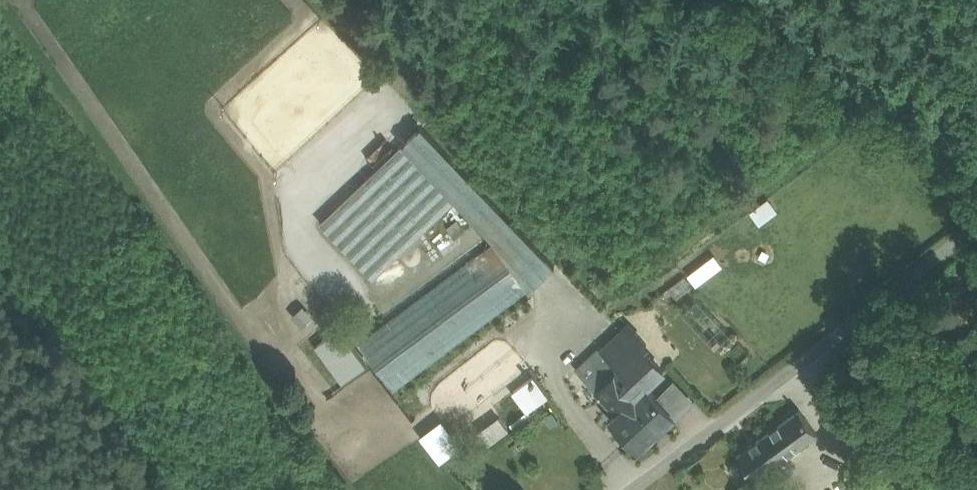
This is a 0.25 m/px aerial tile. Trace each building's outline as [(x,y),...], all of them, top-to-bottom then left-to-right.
[(531,289),(555,265),(422,126),(403,144),(410,152),(456,200),(495,241),(530,289),(531,289)] [(403,144),(320,222),(374,278),(456,200),(403,144)] [(754,222),(774,209),(765,196),(746,210),(754,222)] [(465,230),(457,220),(448,228),(455,237),(465,230)] [(495,241),(359,342),(395,390),(531,289),(530,289),(495,241)] [(604,348),(603,349),(621,367),(638,351),(639,352),(643,348),(647,344),(629,324),(604,348)] [(366,361),(339,325),(314,343),(341,379),(366,361)] [(603,347),(578,370),(597,390),(621,367),(603,349),(604,348),(603,347)] [(664,371),(643,348),(639,352),(660,374),(664,371)] [(639,352),(638,351),(621,367),(597,390),(600,393),(599,394),(600,396),(601,395),(612,406),(611,407),(613,409),(613,408),(617,413),(611,419),(637,447),(638,445),(651,433),(651,432),(657,427),(660,430),(662,429),(661,429),(673,417),(673,418),(674,417),(675,416),(657,398),(647,387),(660,374),(639,352)] [(535,372),(512,388),(528,410),(550,394),(535,372)] [(674,381),(657,398),(675,416),(674,417),(677,419),(694,403),(674,381)] [(800,408),(738,453),(756,478),(818,433),(800,408)] [(489,440),(506,426),(495,412),(478,425),(489,440)]
